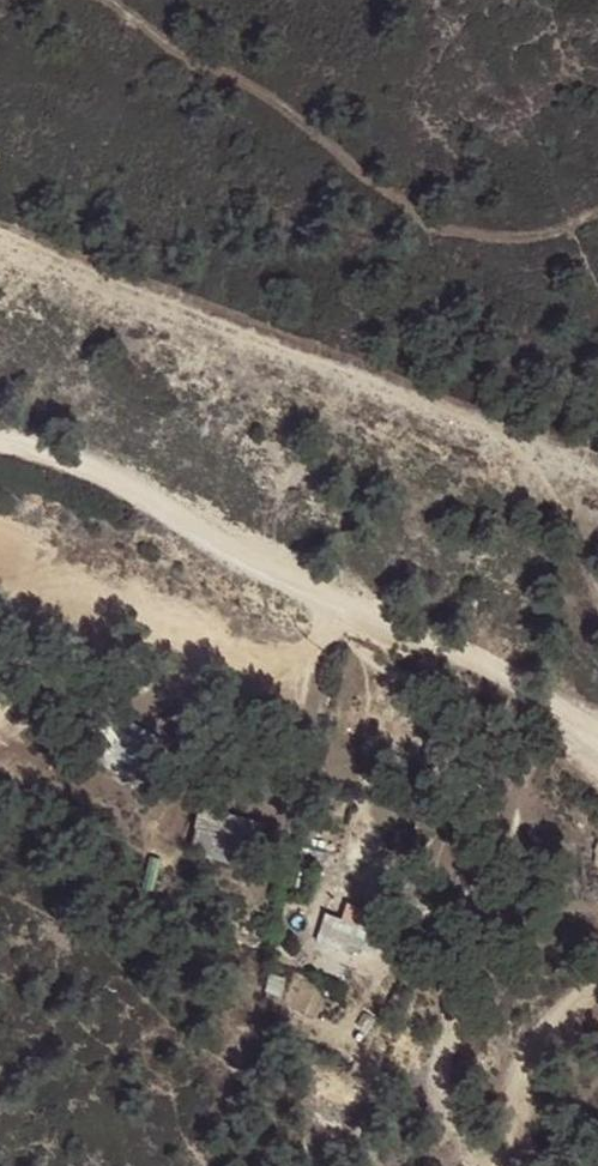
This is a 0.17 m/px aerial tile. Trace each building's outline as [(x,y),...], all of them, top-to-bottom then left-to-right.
[(257,861),(264,814),(200,805),(194,852),(257,861)]
